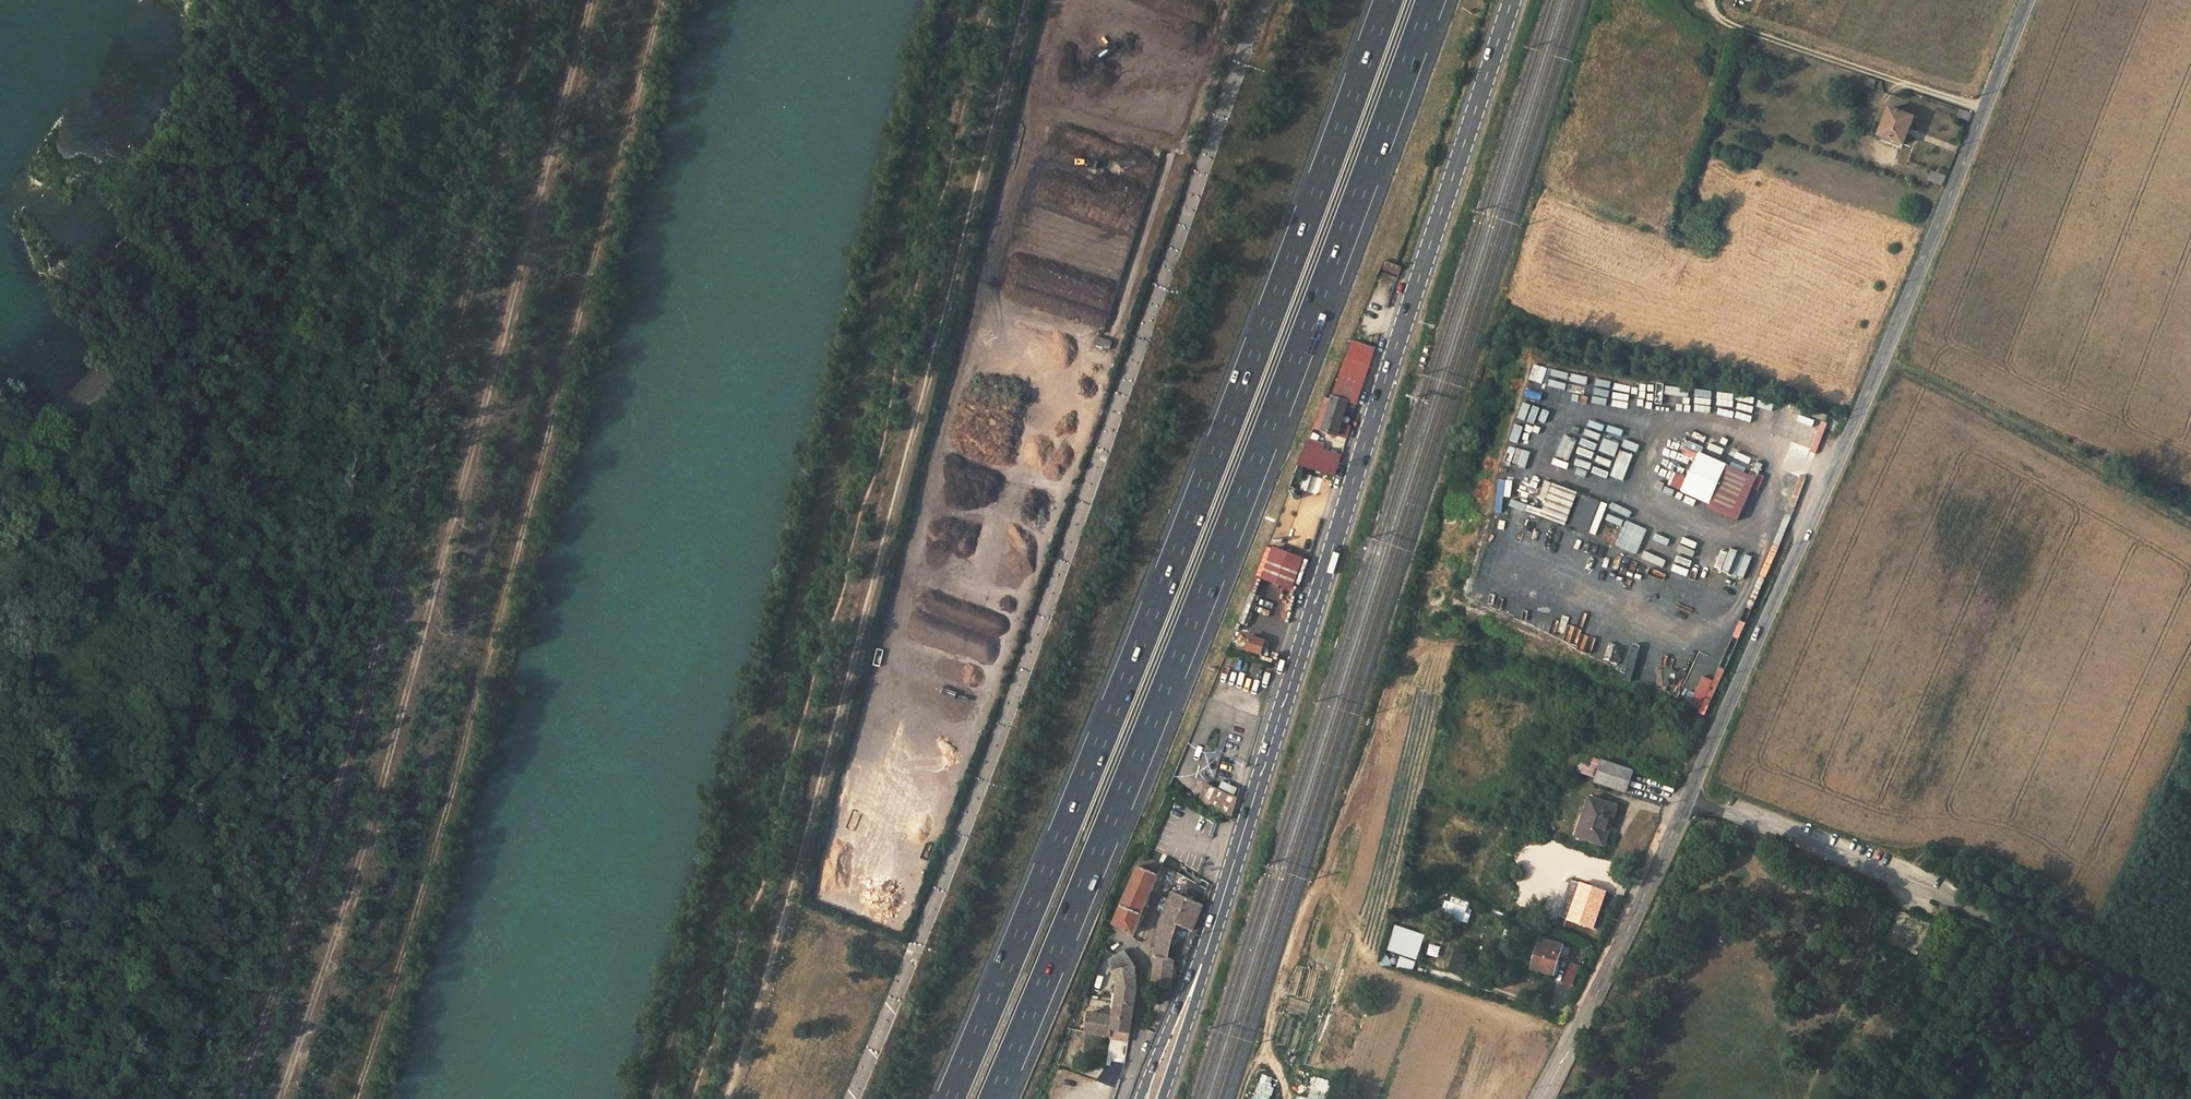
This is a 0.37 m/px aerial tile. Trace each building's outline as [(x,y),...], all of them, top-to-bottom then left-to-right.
[(1875,80),(1866,77),(1863,85),(1872,89),(1875,80)] [(1888,109),(1878,135),(1903,144),(1913,118),(1888,109)] [(1956,119),(1968,124),(1972,114),(1960,110),(1956,119)] [(1946,177),(1933,172),(1929,181),(1942,186),(1946,177)] [(1404,268),(1395,265),(1384,261),(1380,271),(1400,279),(1404,268)] [(1098,337),(1095,347),(1112,350),(1114,340),(1098,337)] [(1342,367),(1332,396),(1349,402),(1357,405),(1375,349),(1352,341),(1342,367)] [(1541,382),(1543,367),(1537,365),(1534,380),(1541,382)] [(1565,396),(1570,375),(1549,370),(1544,391),(1565,396)] [(1572,373),(1564,406),(1582,410),(1590,378),(1572,373)] [(1591,382),(1590,389),(1608,392),(1609,385),(1591,382)] [(1713,388),(1711,395),(1726,398),(1728,391),(1713,388)] [(1643,419),(1648,392),(1630,389),(1625,416),(1643,419)] [(1625,399),(1607,396),(1588,392),(1586,406),(1623,413),(1625,399)] [(1320,431),(1337,437),(1341,424),(1349,402),(1332,396),(1331,400),(1320,431)] [(1662,413),(1676,416),(1679,401),(1665,398),(1662,413)] [(1314,429),(1320,431),(1331,400),(1325,399),(1314,429)] [(1516,429),(1536,434),(1540,417),(1521,412),(1516,429)] [(1341,424),(1337,437),(1346,440),(1350,427),(1341,424)] [(1780,430),(1778,436),(1808,444),(1810,439),(1780,430)] [(1530,445),(1532,437),(1515,432),(1513,441),(1530,445)] [(1564,439),(1562,446),(1579,450),(1581,444),(1564,439)] [(1308,442),(1297,464),(1335,477),(1341,456),(1320,449),(1321,446),(1308,442)] [(1570,469),(1575,453),(1554,446),(1549,462),(1570,469)] [(1508,463),(1524,467),(1528,451),(1511,447),(1508,463)] [(1700,454),(1684,491),(1709,503),(1725,466),(1700,454)] [(1593,465),(1594,459),(1579,457),(1578,463),(1593,465)] [(1633,473),(1634,467),(1619,463),(1617,469),(1633,473)] [(1591,476),(1592,468),(1575,465),(1574,472),(1591,476)] [(1503,466),(1501,482),(1510,482),(1511,467),(1503,466)] [(1597,466),(1593,480),(1610,484),(1614,471),(1597,466)] [(1725,466),(1709,503),(1707,507),(1736,520),(1755,479),(1725,466)] [(1521,481),(1522,469),(1514,469),(1513,480),(1521,481)] [(1307,474),(1303,490),(1310,492),(1313,475),(1307,474)] [(1500,501),(1512,502),(1514,484),(1501,483),(1500,501)] [(1576,492),(1552,483),(1540,516),(1563,525),(1576,492)] [(1788,489),(1781,505),(1793,510),(1800,494),(1788,489)] [(1316,529),(1316,494),(1303,495),(1291,490),(1279,524),(1279,531),(1299,538),(1272,538),(1311,552),(1311,543),(1316,529)] [(1614,506),(1608,523),(1619,526),(1624,509),(1614,506)] [(1646,530),(1626,522),(1617,545),(1637,553),(1646,530)] [(1304,558),(1272,547),(1260,579),(1292,590),(1304,558)] [(1748,579),(1753,557),(1720,549),(1715,571),(1748,579)] [(1637,683),(1688,704),(1703,667),(1688,660),(1680,678),(1662,670),(1665,664),(1651,658),(1652,655),(1636,648),(1630,661),(1613,653),(1619,638),(1587,625),(1592,613),(1559,599),(1553,613),(1538,606),(1533,618),(1546,624),(1542,632),(1579,647),(1576,653),(1639,679),(1637,683)] [(1249,636),(1246,649),(1262,654),(1266,641),(1249,636)] [(1690,643),(1688,658),(1696,659),(1698,644),(1690,643)] [(1722,685),(1724,670),(1717,669),(1715,684),(1722,685)] [(1197,779),(1206,784),(1211,786),(1222,752),(1205,747),(1197,779)] [(1566,764),(1575,768),(1581,755),(1572,751),(1566,764)] [(1599,770),(1597,777),(1595,782),(1627,792),(1634,771),(1602,760),(1599,770)] [(1577,771),(1597,777),(1599,770),(1580,764),(1577,771)] [(1215,788),(1211,786),(1206,784),(1198,805),(1229,820),(1239,790),(1219,780),(1215,788)] [(1577,837),(1601,844),(1607,827),(1610,828),(1617,806),(1590,798),(1577,837)] [(852,811),(848,827),(856,829),(860,813),(852,811)] [(1604,845),(1610,828),(1607,827),(1601,844),(1604,845)] [(1497,859),(1506,862),(1511,848),(1502,845),(1497,859)] [(1166,857),(1162,865),(1172,870),(1176,862),(1166,857)] [(1112,924),(1125,931),(1133,933),(1157,876),(1137,868),(1132,880),(1125,877),(1120,888),(1126,891),(1112,924)] [(1558,917),(1593,928),(1605,891),(1571,880),(1558,917)] [(1156,941),(1151,985),(1169,989),(1174,972),(1183,973),(1187,961),(1167,960),(1176,925),(1192,932),(1203,907),(1171,893),(1158,924),(1156,941)] [(1451,896),(1443,917),(1466,925),(1474,905),(1451,896)] [(1394,935),(1389,951),(1417,961),(1426,935),(1408,929),(1404,939),(1394,935)] [(1532,969),(1554,975),(1563,945),(1541,939),(1532,969)] [(1130,959),(1124,952),(1116,957),(1107,963),(1115,990),(1113,1002),(1132,1006),(1135,989),(1136,976),(1134,966),(1130,959)] [(1451,972),(1461,975),(1466,956),(1457,953),(1451,972)] [(1414,970),(1416,962),(1401,959),(1400,966),(1414,970)] [(1563,984),(1573,987),(1580,966),(1571,963),(1563,984)] [(1126,1044),(1132,1006),(1113,1002),(1111,1016),(1088,1013),(1083,1034),(1126,1044)] [(1075,1013),(1068,1031),(1081,1034),(1082,1015),(1075,1013)] [(1254,1098),(1271,1098),(1274,1088),(1272,1087),(1274,1077),(1261,1074),(1254,1098)]
